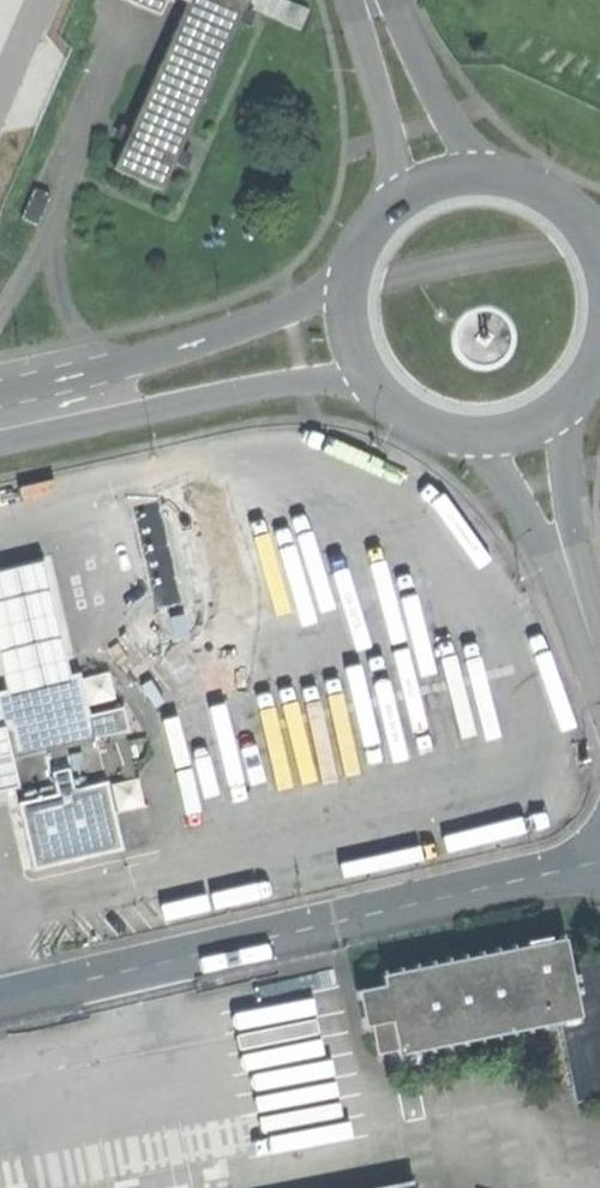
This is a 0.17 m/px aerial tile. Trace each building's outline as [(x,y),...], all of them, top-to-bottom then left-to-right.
[(187,1),(112,169),(162,191),(244,6),(299,31),(308,10),(284,0),(183,0),(187,1)] [(159,15),(165,0),(124,0),(159,15)] [(35,189),(21,219),(37,226),(51,196),(35,189)] [(115,670),(88,673),(90,706),(118,703),(115,670)] [(0,693),(0,728),(2,727),(12,767),(97,747),(80,675),(0,693)] [(13,790),(17,789),(12,767),(2,727),(0,728),(0,794),(13,790)] [(105,782),(97,747),(12,767),(17,789),(13,790),(17,805),(62,794),(57,772),(75,768),(80,788),(105,782)] [(62,794),(17,805),(33,873),(122,851),(105,782),(80,788),(75,768),(57,772),(62,794)] [(359,981),(373,1047),(395,1042),(398,1056),(559,1023),(573,1090),(599,1085),(599,962),(569,968),(562,938),(359,981)]
